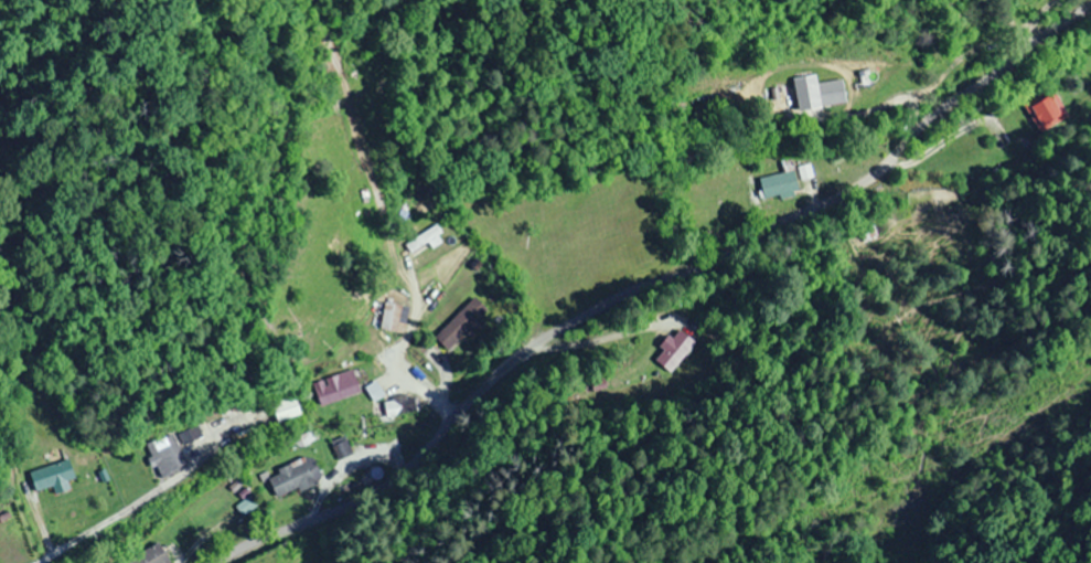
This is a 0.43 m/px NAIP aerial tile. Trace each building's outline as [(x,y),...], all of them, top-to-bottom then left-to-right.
[(794,109),(844,104),(842,79),(815,82),(815,75),(791,77),(794,109)] [(1051,91),(1026,107),(1041,132),(1067,116),(1051,91)] [(761,195),(795,195),(795,174),(761,174),(761,195)] [(863,242),(876,237),(869,221),(856,226),(863,242)] [(447,350),(466,331),(471,336),(491,316),(472,297),(433,336),(447,350)] [(405,323),(397,321),(400,304),(384,301),(378,329),(403,333),(405,323)] [(673,373),(695,342),(673,327),(651,359),(673,373)] [(319,406),(360,393),(353,369),(311,382),(319,406)] [(278,421),(299,412),(296,405),(275,414),(278,421)] [(180,433),(182,438),(192,434),(190,429),(180,433)] [(146,442),(157,476),(185,467),(174,433),(146,442)] [(276,469),(278,475),(268,478),(276,498),(321,481),(311,455),(276,469)] [(28,473),(35,491),(74,477),(68,458),(28,473)] [(158,543),(121,562),(169,562),(158,543)]
